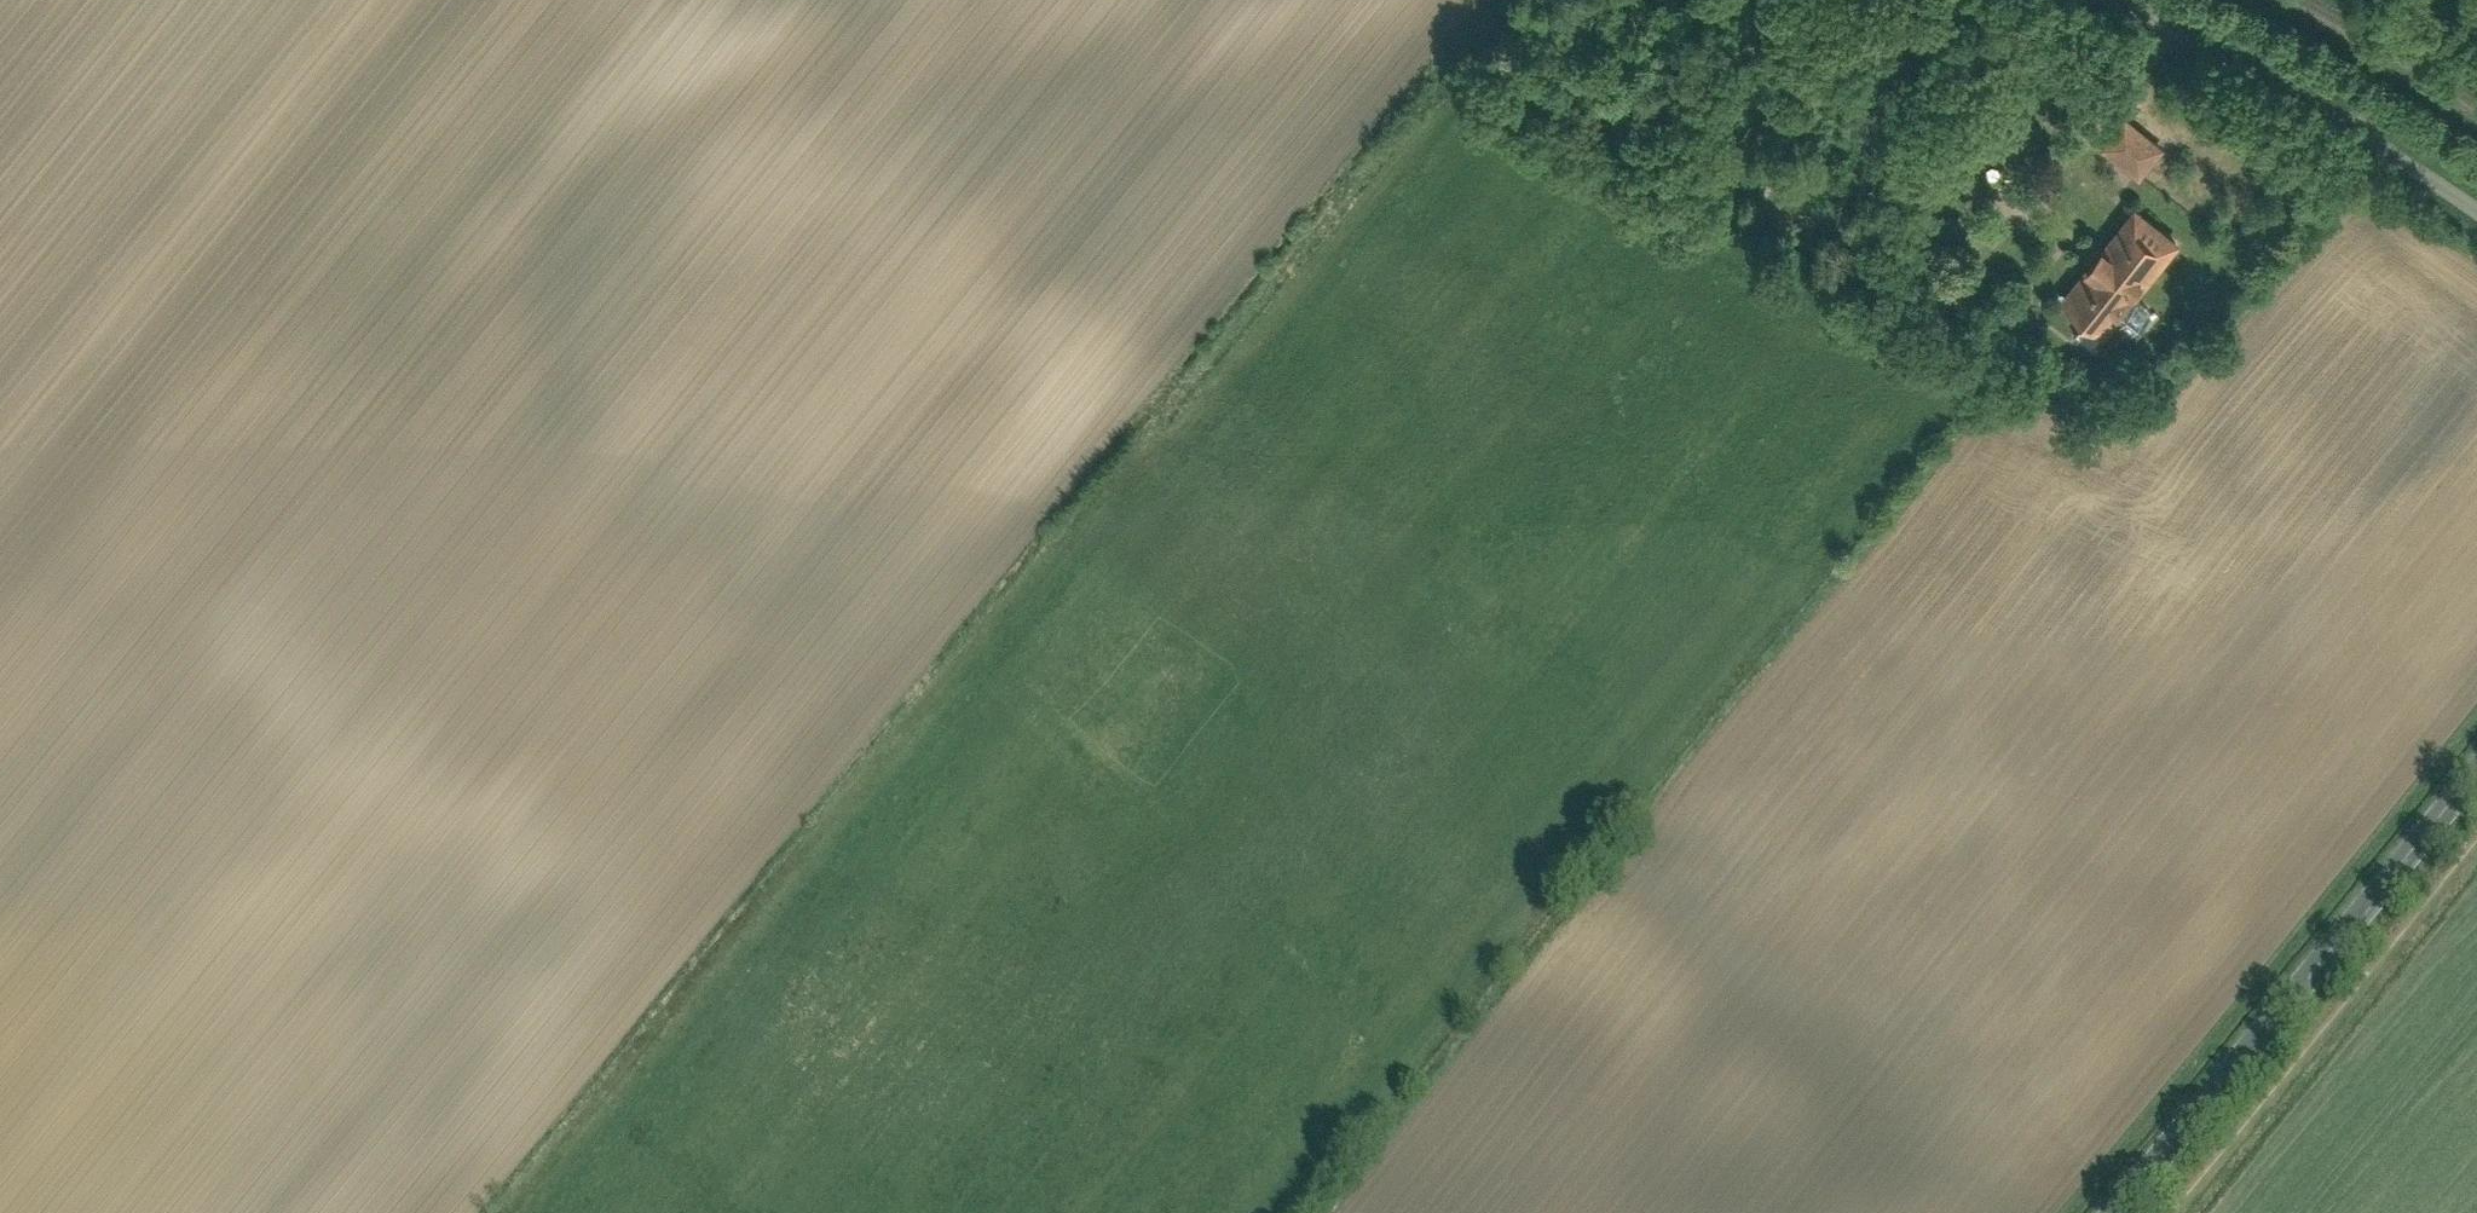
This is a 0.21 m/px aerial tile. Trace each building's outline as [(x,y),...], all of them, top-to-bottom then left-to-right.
[(2163,143),(2128,115),(2104,145),(2139,172),(2163,143)] [(2138,200),(2063,291),(2106,327),(2182,236),(2138,200)]
